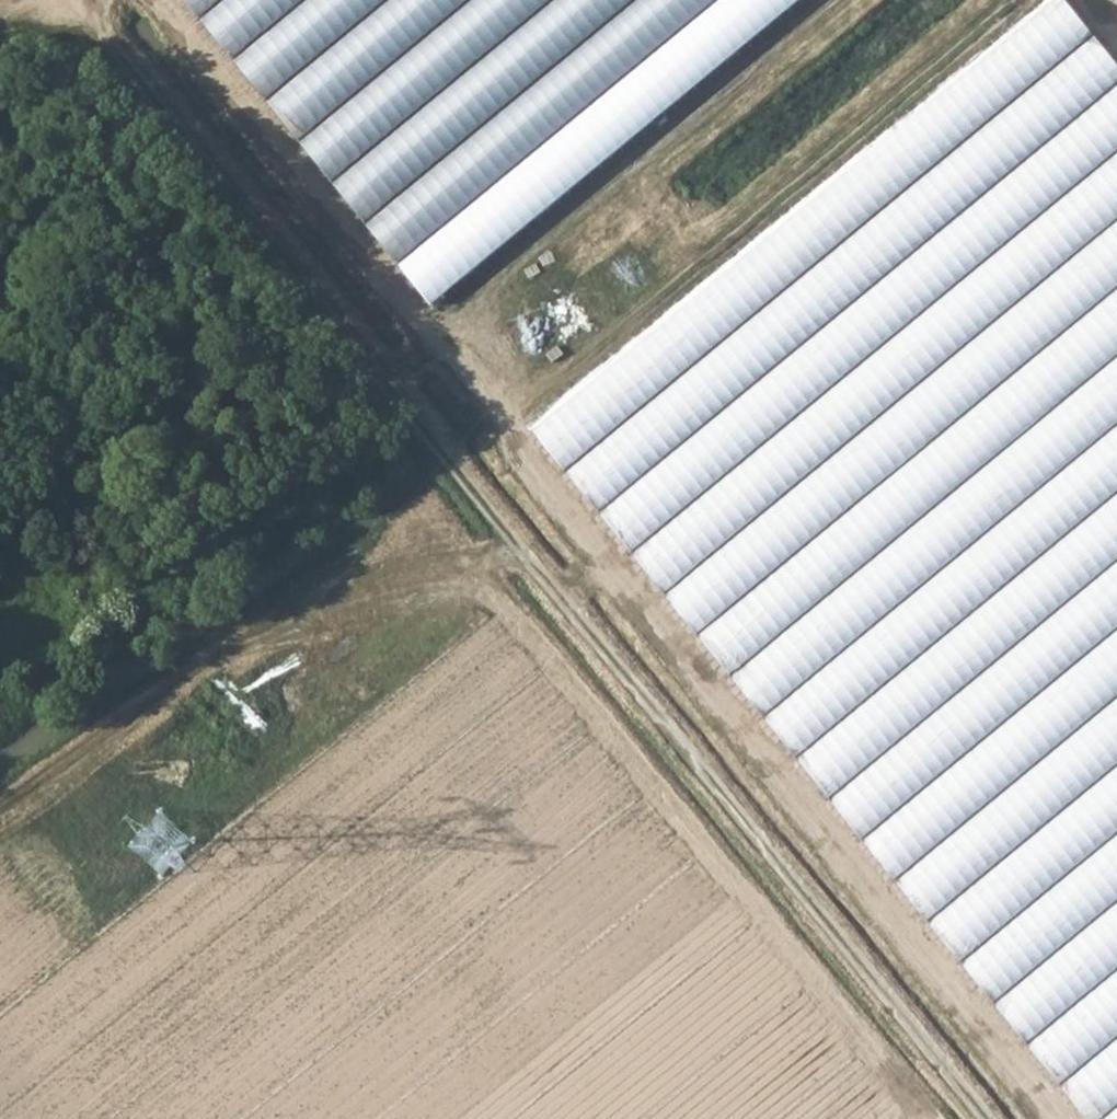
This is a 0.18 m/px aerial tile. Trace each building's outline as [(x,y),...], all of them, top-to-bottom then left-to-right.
[(433,300),(798,0),(184,0),(433,300)] [(1050,0),(1047,0),(521,427),(1087,1118),(1116,1118),(1116,82),(1050,0)]
